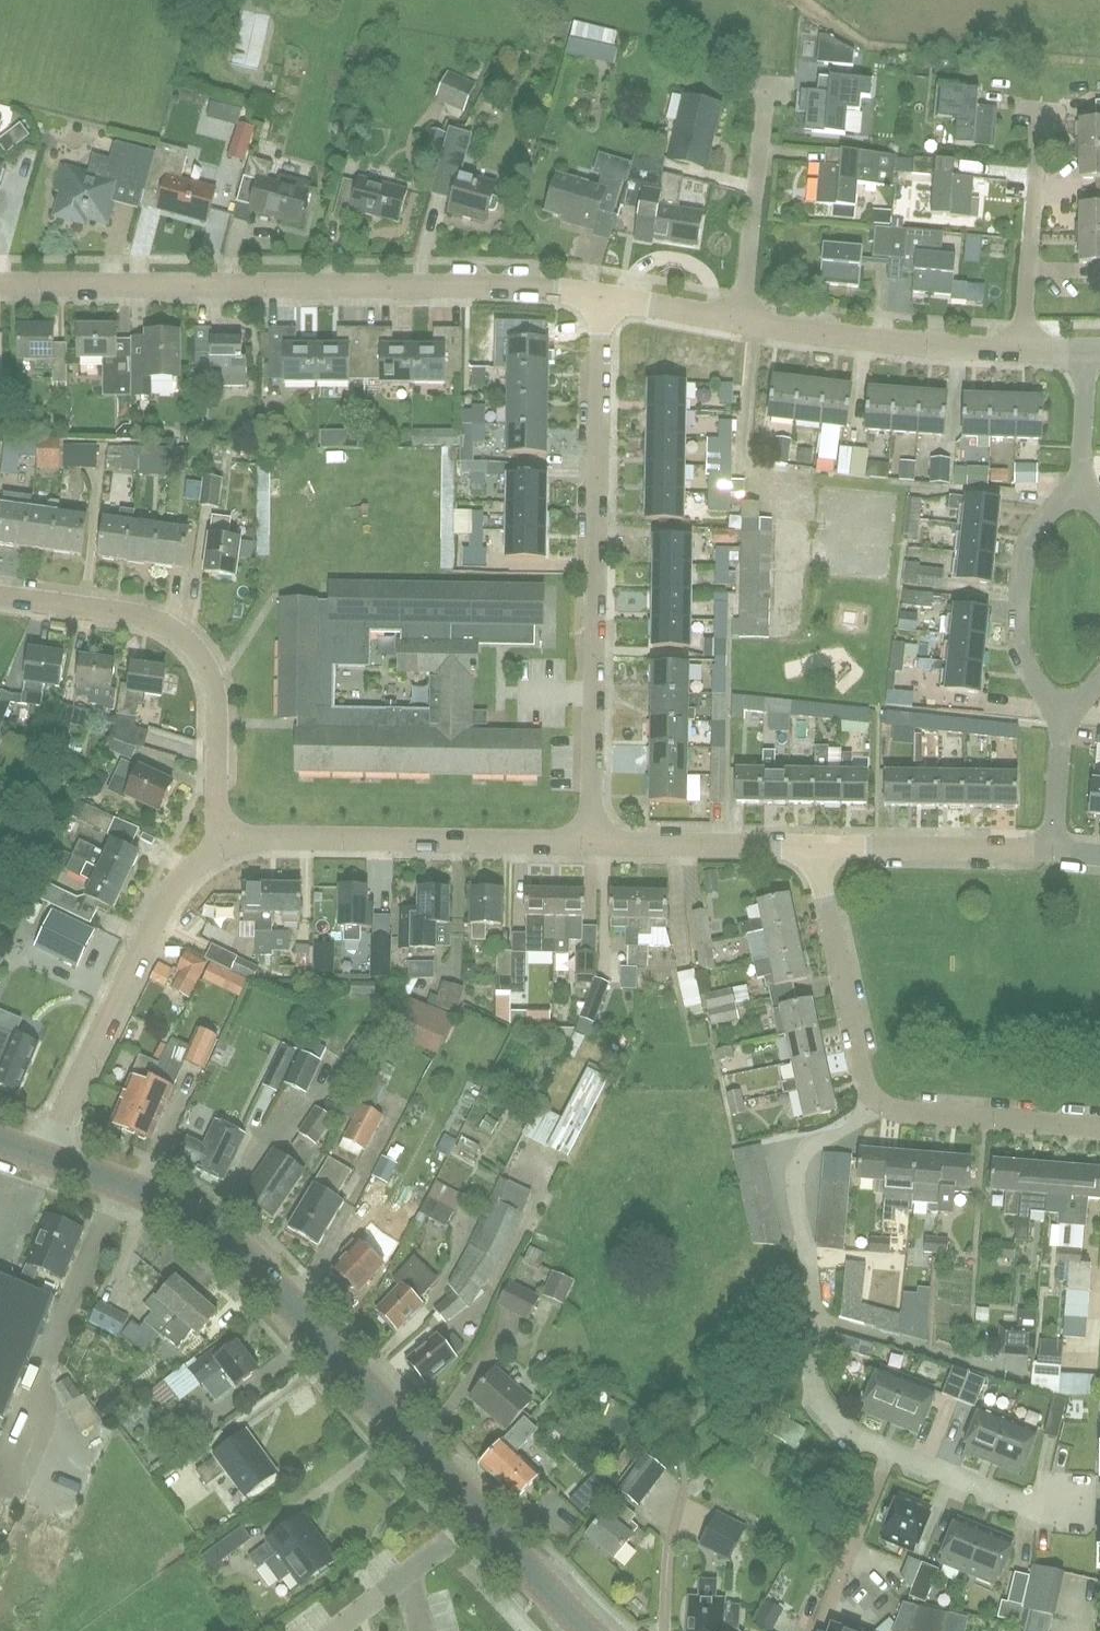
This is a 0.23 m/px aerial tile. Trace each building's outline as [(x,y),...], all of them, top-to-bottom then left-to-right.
[(614,47),(617,33),(574,22),(570,40),(566,55),(613,65),(617,48),(614,47)] [(855,52),(828,37),(820,36),(818,64),(853,67),(855,52)] [(448,72),(436,101),(464,114),(477,85),(448,72)] [(845,136),(847,111),(859,112),(861,98),(870,98),(872,82),(829,78),(828,94),(809,92),(806,132),(845,136)] [(995,148),(998,110),(976,108),(978,92),(937,88),(934,119),(958,121),(956,145),(995,148)] [(706,169),(721,106),(685,97),(670,160),(706,169)] [(238,122),(242,108),(211,101),(207,116),(237,124),(228,155),(243,161),(253,126),(238,122)] [(1080,150),(1099,150),(1099,122),(1080,122),(1080,150)] [(431,194),(452,200),(448,214),(485,224),(489,210),(492,211),(496,209),(499,201),(497,198),(493,197),(497,185),(462,175),(473,135),(450,128),(431,194)] [(440,158),(446,134),(431,130),(424,153),(440,158)] [(15,147),(6,135),(0,140),(0,146),(6,154),(15,147)] [(64,190),(57,215),(84,223),(86,217),(106,222),(116,184),(117,184),(147,192),(148,186),(157,154),(117,143),(112,161),(95,157),(89,175),(64,168),(58,189),(64,190)] [(157,154),(148,186),(163,191),(158,209),(207,223),(216,192),(181,182),(187,162),(177,160),(180,150),(160,144),(157,154)] [(1080,150),(1080,180),(1099,180),(1099,150),(1080,150)] [(636,151),(632,164),(633,164),(632,166),(633,166),(663,173),(666,158),(636,151)] [(894,157),(883,156),(852,153),(851,168),(820,166),(817,205),(856,209),(858,184),(892,187),(894,157)] [(557,177),(547,211),(576,219),(575,223),(595,229),(600,212),(613,215),(623,181),(627,183),(632,166),(633,164),(632,164),(609,157),(599,189),(557,177)] [(250,210),(300,225),(311,183),(280,175),(277,183),(267,180),(272,164),(251,158),(241,194),(254,197),(250,210)] [(914,159),(913,175),(935,177),(931,215),(971,219),(971,218),(977,218),(979,199),(973,199),(975,180),(954,178),(955,162),(945,161),(914,159)] [(629,180),(621,202),(637,205),(640,208),(636,236),(637,236),(640,240),(649,242),(653,239),(666,241),(697,246),(703,214),(678,210),(680,196),(674,195),(660,193),(663,173),(633,166),(629,180)] [(400,224),(408,192),(359,179),(357,184),(344,180),(334,218),(355,224),(358,213),(400,224)] [(1080,235),(1099,235),(1099,206),(1080,206),(1080,235)] [(876,228),(874,258),(890,260),(893,230),(876,228)] [(893,230),(890,260),(905,261),(916,262),(915,263),(915,264),(915,268),(913,292),(952,295),(952,299),(966,301),(968,284),(953,282),(956,256),(942,255),(935,254),(936,233),(908,231),(893,230)] [(1080,235),(1080,263),(1099,264),(1099,235),(1080,235)] [(860,287),(862,258),(863,249),(823,246),(820,284),(860,287)] [(497,323),(496,370),(509,370),(550,370),(550,342),(546,341),(528,341),(528,324),(497,323)] [(54,384),(68,384),(68,345),(55,345),(55,328),(35,328),(33,326),(26,326),(23,328),(20,328),(20,361),(36,361),(36,370),(54,370),(54,384)] [(222,369),(222,386),(246,387),(247,360),(242,360),(243,341),(212,340),(212,329),(196,328),(195,368),(222,369)] [(113,396),(131,396),(131,387),(131,358),(116,358),(116,329),(79,329),(79,360),(103,360),(103,379),(113,379),(113,396)] [(284,384),(317,384),(318,347),(297,346),(297,329),(269,329),(269,375),(284,375),(284,384)] [(338,347),(318,347),(317,384),(350,384),(350,376),(365,376),(365,329),(343,329),(338,329),(338,347)] [(381,384),(414,384),(414,347),(393,347),(393,329),(365,329),(365,376),(381,376),(381,384)] [(435,347),(414,347),(414,384),(447,384),(447,376),(462,376),(462,329),(435,329),(435,347)] [(180,379),(181,333),(148,332),(148,352),(131,352),(131,358),(131,387),(131,396),(152,397),(152,379),(180,379)] [(486,387),(486,369),(473,369),(473,387),(486,387)] [(509,370),(509,398),(549,398),(550,370),(509,370)] [(774,380),(770,418),(796,421),(800,383),(774,380)] [(180,385),(159,382),(157,394),(179,397),(180,385)] [(650,383),(649,411),(686,412),(687,384),(650,383)] [(800,383),(796,421),(813,423),(821,424),(826,385),(800,383)] [(733,403),(733,384),(720,384),(720,402),(733,403)] [(826,385),(821,424),(822,424),(847,427),(852,388),(826,385)] [(868,430),(892,431),(895,393),(869,391),(866,429),(868,430)] [(920,395),(895,393),(892,431),(918,433),(920,395)] [(947,397),(920,395),(918,433),(944,435),(947,397)] [(509,398),(508,425),(549,426),(549,398),(509,398)] [(990,448),(990,437),(992,399),(965,398),(964,436),(977,437),(977,448),(990,448)] [(1017,400),(992,399),(990,437),(1016,438),(1017,400)] [(1043,401),(1017,400),(1016,438),(1042,439),(1043,401)] [(472,406),(472,425),(485,425),(485,406),(472,406)] [(649,411),(649,438),(685,439),(686,412),(649,411)] [(719,421),(719,439),(732,440),(733,421),(719,421)] [(485,443),(485,425),(472,425),(472,443),(485,443)] [(508,425),(508,454),(549,455),(549,426),(508,425)] [(132,442),(144,442),(143,429),(132,428),(132,442)] [(328,447),(355,447),(356,431),(328,430),(328,447)] [(413,449),(426,449),(426,434),(413,434),(413,449)] [(26,458),(38,458),(38,439),(5,438),(2,458),(26,458)] [(649,438),(648,465),(685,466),(685,439),(649,438)] [(788,466),(791,445),(792,440),(776,438),(773,464),(788,466)] [(61,459),(60,446),(61,439),(38,439),(38,458),(38,469),(60,470),(61,459)] [(732,467),(732,440),(719,439),(719,451),(707,451),(707,466),(732,467)] [(216,445),(215,465),(225,466),(226,446),(216,445)] [(83,461),(97,461),(97,456),(97,446),(65,446),(65,461),(83,461)] [(159,461),(159,448),(123,447),(122,460),(159,461)] [(187,461),(187,448),(168,448),(168,461),(187,461)] [(850,474),(853,451),(845,450),(839,449),(837,472),(850,474)] [(865,478),(869,451),(867,451),(856,449),(852,476),(865,478)] [(960,451),(960,478),(976,479),(977,451),(960,451)] [(931,459),(930,484),(950,485),(951,460),(931,459)] [(831,472),(833,462),(817,460),(816,470),(831,472)] [(901,461),(900,480),(914,481),(916,462),(901,461)] [(461,463),(461,476),(473,477),(486,477),(489,477),(490,463),(474,463),(461,463)] [(648,465),(648,492),(684,493),(685,466),(648,465)] [(1015,484),(1038,484),(1038,471),(1038,465),(1015,465),(1015,484)] [(731,494),(732,467),(707,466),(706,476),(709,476),(709,493),(731,494)] [(508,476),(508,504),(546,504),(547,476),(508,476)] [(219,509),(223,480),(204,477),(199,507),(215,509),(219,509)] [(473,477),(473,496),(486,496),(486,477),(473,477)] [(0,531),(0,547),(26,550),(31,510),(33,496),(4,492),(2,506),(3,506),(0,531)] [(683,521),(684,493),(648,492),(647,520),(683,521)] [(731,504),(731,494),(709,493),(709,512),(729,513),(729,516),(735,516),(736,504),(731,504)] [(960,510),(959,524),(996,528),(999,500),(951,495),(949,509),(960,510)] [(908,498),(905,519),(920,520),(922,500),(908,498)] [(31,510),(26,550),(54,554),(59,514),(61,502),(51,501),(46,504),(45,512),(31,510)] [(508,515),(508,531),(546,532),(546,504),(508,504),(501,504),(501,515),(508,515)] [(757,519),(757,505),(742,505),(741,519),(757,519)] [(99,559),(128,563),(133,524),(135,511),(121,509),(119,522),(105,520),(99,559)] [(470,512),(470,530),(483,530),(484,512),(470,512)] [(59,514),(54,554),(82,557),(85,536),(87,517),(59,514)] [(238,578),(242,542),(229,540),(232,520),(214,518),(207,574),(238,578)] [(743,520),(742,532),(770,533),(771,520),(757,519),(743,520)] [(917,543),(920,520),(905,519),(902,541),(908,541),(917,543)] [(128,563),(156,566),(161,528),(133,524),(128,563)] [(958,536),(956,552),(993,556),(996,528),(959,524),(959,525),(953,525),(952,536),(958,536)] [(190,532),(161,528),(156,566),(171,568),(185,570),(190,532)] [(483,548),(483,530),(470,530),(470,548),(462,548),(462,566),(487,567),(487,549),(483,548)] [(545,560),(546,532),(508,531),(507,559),(545,560)] [(742,545),(770,546),(770,533),(742,532),(742,545)] [(655,566),(691,566),(692,539),(655,538),(655,566)] [(717,549),(716,567),(730,567),(730,565),(738,565),(738,546),(716,545),(717,549)] [(742,545),(742,558),(770,559),(770,546),(742,545)] [(990,584),(993,556),(956,552),(956,553),(961,554),(960,564),(955,563),(953,580),(990,584)] [(742,559),(741,572),(769,572),(770,559),(742,559)] [(944,570),(920,568),(920,564),(905,563),(903,585),(917,586),(917,587),(942,590),(943,579),(944,570)] [(655,566),(654,593),(691,593),(691,567),(691,566),(655,566)] [(730,572),(730,567),(716,567),(716,585),(729,585),(737,585),(737,572),(730,572)] [(741,572),(741,585),(769,586),(769,573),(741,572)] [(331,583),(331,593),(331,601),(282,601),(282,659),(281,720),(306,721),(305,729),(297,729),(297,773),(541,777),(541,736),(473,735),(473,724),(480,724),(480,714),(473,714),(474,677),(478,678),(478,673),(477,673),(478,635),(523,635),(524,626),(542,626),(542,628),(543,628),(544,587),(541,587),(541,589),(510,588),(510,586),(507,586),(507,588),(477,588),(477,586),(474,586),(474,588),(443,587),(443,585),(440,585),(440,587),(409,587),(409,585),(406,584),(406,586),(367,586),(367,584),(364,584),(364,586),(334,585),(334,583),(331,583)] [(741,585),(741,598),(769,599),(769,586),(741,585)] [(903,591),(902,606),(931,609),(933,594),(917,592),(903,591)] [(654,593),(654,619),(690,620),(691,593),(654,593)] [(740,611),(768,612),(769,599),(741,598),(740,611)] [(716,603),(715,621),(728,621),(729,603),(716,603)] [(988,610),(956,607),(949,606),(948,617),(949,617),(947,635),(985,638),(988,610)] [(740,625),(768,625),(768,612),(740,611),(740,625)] [(690,648),(690,620),(654,619),(653,647),(690,648)] [(728,637),(728,621),(715,621),(715,639),(705,639),(704,657),(727,658),(727,655),(727,640),(728,640),(728,637)] [(740,625),(740,638),(768,638),(768,625),(740,625)] [(946,644),(944,662),(982,666),(985,638),(947,635),(953,636),(952,645),(946,644)] [(892,642),(890,656),(905,658),(905,659),(916,659),(917,646),(906,645),(906,644),(898,643),(892,642)] [(11,704),(41,708),(44,688),(60,690),(65,656),(30,651),(24,696),(14,695),(13,696),(15,696),(11,704)] [(903,673),(905,659),(905,658),(890,656),(888,671),(903,673)] [(82,658),(77,696),(91,698),(90,704),(96,705),(108,710),(114,711),(117,690),(111,689),(114,663),(82,658)] [(979,694),(982,666),(944,662),(950,663),(949,672),(943,672),(942,689),(947,689),(947,690),(979,694)] [(121,684),(114,740),(144,748),(148,732),(134,729),(138,704),(144,705),(145,695),(162,698),(166,669),(132,665),(129,686),(121,684)] [(653,665),(652,693),(689,694),(689,666),(653,665)] [(713,667),(713,694),(727,694),(727,667),(713,667)] [(15,696),(13,696),(1,691),(0,693),(0,731),(11,704),(15,696)] [(689,709),(689,694),(652,693),(652,720),(688,721),(695,721),(696,710),(689,709)] [(726,721),(727,694),(713,694),(712,721),(726,721)] [(745,712),(764,714),(764,698),(746,696),(733,696),(732,719),(745,720),(745,712)] [(790,701),(764,698),(764,714),(790,717),(790,701)] [(790,717),(816,719),(816,704),(790,701),(790,717)] [(842,707),(816,704),(816,719),(842,722),(842,707)] [(88,730),(92,712),(61,706),(49,755),(63,761),(71,725),(88,730)] [(842,707),(842,722),(868,725),(870,710),(842,707)] [(886,726),(913,729),(914,714),(888,711),(886,726)] [(940,717),(914,714),(913,729),(940,732),(940,717)] [(940,732),(966,735),(966,720),(940,717),(940,732)] [(652,720),(651,747),(688,748),(688,721),(652,720)] [(992,723),(966,720),(966,735),(992,738),(992,723)] [(712,721),(711,748),(726,749),(726,721),(712,721)] [(992,723),(992,738),(1017,741),(1019,726),(992,723)] [(770,743),(789,747),(793,731),(774,727),(770,743)] [(923,735),(915,735),(914,763),(922,763),(923,735)] [(137,749),(114,740),(105,749),(131,761),(137,749)] [(651,747),(651,774),(687,775),(688,748),(651,747)] [(815,805),(841,806),(841,771),(829,771),(830,747),(816,747),(815,771),(815,805)] [(725,776),(726,749),(711,748),(711,775),(725,776)] [(763,805),(789,805),(789,771),(775,770),(776,752),(764,752),(763,770),(763,805)] [(868,772),(853,772),(853,754),(841,754),(841,771),(841,806),(868,806),(868,772)] [(159,811),(172,783),(139,767),(138,769),(121,761),(115,776),(131,783),(125,795),(159,811)] [(885,806),(913,806),(913,772),(899,772),(899,765),(886,765),(885,806)] [(1099,814),(1099,767),(1094,767),(1090,814),(1099,814)] [(744,804),(763,805),(763,770),(737,770),(736,804),(744,804)] [(815,771),(789,771),(789,805),(815,805),(815,771)] [(913,806),(939,807),(939,772),(913,772),(913,806)] [(939,807),(965,807),(965,773),(939,772),(939,807)] [(965,807),(991,807),(992,773),(965,773),(965,807)] [(1019,773),(992,773),(991,807),(1018,808),(1019,773)] [(687,803),(687,775),(651,774),(650,802),(687,803)] [(78,802),(70,817),(79,821),(108,835),(116,819),(102,813),(87,805),(86,806),(83,805),(78,802)] [(80,842),(73,857),(126,881),(139,853),(131,849),(111,842),(106,854),(80,842)] [(86,897),(98,902),(96,907),(108,912),(110,908),(113,909),(126,881),(73,857),(66,871),(92,884),(86,897)] [(71,915),(77,898),(49,885),(40,882),(34,897),(71,915)] [(244,885),(244,922),(255,923),(255,932),(254,932),(254,939),(254,956),(271,956),(272,932),(273,932),(273,912),(273,886),(244,885)] [(273,886),(273,912),(283,913),(283,923),(301,923),(301,886),(273,886)] [(340,928),(345,928),(345,941),(360,942),(360,928),(373,928),(373,905),(367,905),(367,888),(366,888),(341,887),(340,928)] [(420,889),(420,910),(402,910),(401,948),(436,949),(436,924),(449,925),(450,889),(420,889)] [(501,925),(502,891),(473,890),(472,925),(474,925),(474,940),(485,940),(486,925),(501,925)] [(526,952),(526,954),(554,955),(555,941),(557,892),(527,891),(526,924),(526,934),(526,952)] [(555,941),(554,955),(570,955),(571,942),(583,942),(584,919),(585,919),(586,893),(557,892),(555,941)] [(630,967),(638,967),(639,946),(640,893),(611,893),(611,928),(626,929),(626,947),(628,947),(628,961),(630,961),(630,967)] [(647,967),(647,947),(671,947),(666,929),(667,929),(667,921),(668,921),(668,894),(640,893),(639,946),(638,967),(647,967)] [(758,903),(761,920),(740,924),(742,936),(764,931),(796,925),(790,896),(758,903)] [(697,943),(699,961),(700,972),(714,970),(711,942),(707,911),(693,912),(697,943)] [(93,933),(52,913),(36,947),(77,967),(93,933)] [(796,925),(764,931),(767,948),(761,949),(764,960),(770,959),(801,952),(796,925)] [(271,956),(271,957),(272,957),(272,952),(289,952),(290,932),(273,932),(272,932),(271,956)] [(391,935),(373,935),(372,976),(391,977),(392,935),(391,935)] [(310,969),(310,946),(296,945),(296,968),(310,969)] [(497,993),(497,1016),(510,1025),(511,995),(525,993),(526,954),(526,952),(512,952),(511,979),(497,979),(497,993)] [(498,952),(497,979),(511,979),(512,952),(498,952)] [(764,977),(766,989),(807,980),(801,952),(770,959),(764,960),(754,962),(757,979),(764,977)] [(577,953),(577,988),(592,989),(585,1005),(587,1006),(581,1024),(580,1023),(576,1032),(588,1037),(594,1017),(590,1016),(592,1008),(599,1011),(609,984),(596,979),(596,953),(583,953),(577,953)] [(209,965),(187,954),(179,968),(182,970),(172,989),(191,999),(209,965)] [(253,981),(260,968),(238,957),(231,971),(253,981)] [(435,962),(409,963),(409,980),(435,979),(435,962)] [(685,1009),(700,1006),(705,1023),(710,1022),(710,1025),(737,1020),(731,991),(705,997),(704,995),(699,997),(694,971),(677,974),(685,1009)] [(458,1014),(465,989),(443,982),(439,997),(431,995),(427,1005),(458,1014)] [(439,1056),(454,1018),(401,996),(388,1028),(385,1027),(381,1037),(379,1036),(376,1043),(394,1053),(397,1046),(397,1045),(400,1040),(439,1056)] [(811,1001),(798,1004),(771,1010),(777,1038),(786,1036),(786,1035),(817,1029),(811,1001)] [(531,1008),(532,1019),(552,1017),(552,1007),(531,1008)] [(18,1093),(39,1042),(13,1031),(12,1034),(0,1028),(0,1085),(18,1093)] [(786,1035),(786,1036),(792,1063),(823,1057),(817,1029),(786,1035)] [(202,1072),(217,1038),(198,1030),(184,1064),(202,1072)] [(322,1063),(321,1062),(327,1049),(307,1040),(301,1053),(300,1052),(285,1084),(307,1094),(322,1063)] [(513,1067),(529,1081),(543,1066),(540,1063),(545,1056),(533,1045),(513,1067)] [(718,1062),(733,1059),(730,1047),(716,1050),(718,1062)] [(125,1130),(134,1134),(146,1106),(142,1104),(146,1093),(148,1094),(150,1089),(148,1088),(151,1079),(158,1064),(141,1056),(112,1125),(116,1126),(117,1129),(122,1132),(125,1130)] [(787,1094),(798,1092),(797,1091),(829,1084),(823,1057),(792,1063),(795,1080),(781,1082),(784,1095),(787,1094)] [(277,1092),(289,1067),(275,1060),(263,1086),(277,1092)] [(161,1083),(151,1079),(148,1088),(150,1089),(148,1094),(146,1093),(142,1104),(146,1106),(134,1134),(138,1135),(138,1138),(144,1141),(147,1139),(152,1141),(182,1068),(169,1063),(161,1083)] [(591,1064),(581,1084),(563,1119),(538,1106),(523,1135),(569,1159),(612,1075),(591,1064)] [(368,1065),(350,1099),(342,1116),(353,1122),(344,1139),(366,1151),(384,1117),(373,1111),(385,1088),(391,1078),(368,1065)] [(797,1091),(798,1092),(803,1119),(835,1112),(829,1084),(797,1091)] [(731,1117),(745,1114),(740,1091),(725,1094),(731,1117)] [(316,1145),(334,1119),(316,1107),(298,1133),(316,1145)] [(188,1109),(183,1128),(207,1135),(212,1116),(188,1109)] [(194,1169),(200,1172),(222,1124),(216,1121),(208,1138),(192,1131),(189,1138),(187,1137),(177,1158),(196,1166),(194,1169)] [(241,1132),(222,1124),(200,1172),(224,1183),(245,1134),(241,1132)] [(409,1163),(423,1134),(404,1124),(389,1153),(409,1163)] [(448,1158),(457,1142),(444,1136),(436,1152),(448,1158)] [(243,1196),(255,1204),(272,1215),(305,1166),(287,1153),(277,1146),(243,1196)] [(860,1156),(858,1180),(887,1182),(889,1153),(860,1151),(860,1156)] [(885,1200),(884,1222),(896,1223),(897,1211),(913,1212),(913,1204),(917,1156),(889,1153),(887,1182),(886,1196),(885,1200)] [(824,1154),(822,1181),(835,1182),(837,1155),(824,1154)] [(851,1156),(837,1155),(835,1182),(849,1183),(851,1156)] [(399,1164),(383,1156),(373,1176),(388,1184),(399,1164)] [(917,1156),(913,1204),(929,1205),(928,1210),(932,1213),(937,1214),(939,1213),(939,1208),(943,1158),(917,1156)] [(336,1197),(351,1171),(328,1158),(287,1227),(319,1245),(344,1202),(336,1197)] [(943,1158),(939,1208),(939,1213),(953,1214),(955,1193),(970,1194),(970,1189),(972,1160),(943,1158)] [(735,1164),(737,1177),(765,1172),(762,1159),(735,1164)] [(1005,1215),(1017,1216),(1021,1164),(994,1161),(992,1191),(1007,1192),(1005,1215)] [(1017,1216),(1018,1217),(1018,1220),(1031,1221),(1031,1214),(1047,1215),(1048,1195),(1047,1195),(1049,1166),(1021,1164),(1017,1216)] [(1077,1168),(1049,1166),(1047,1195),(1048,1195),(1047,1215),(1059,1216),(1059,1225),(1072,1226),(1077,1168)] [(1077,1168),(1072,1226),(1086,1227),(1088,1199),(1099,1200),(1099,1170),(1077,1168)] [(523,1215),(533,1193),(501,1178),(468,1249),(449,1285),(450,1287),(449,1287),(455,1293),(434,1310),(447,1325),(468,1307),(485,1293),(483,1290),(501,1264),(502,1264),(525,1216),(523,1215)] [(822,1181),(821,1194),(848,1196),(849,1183),(835,1182),(822,1181)] [(416,1215),(430,1197),(417,1187),(403,1205),(416,1215)] [(821,1194),(820,1207),(847,1209),(848,1196),(821,1194)] [(422,1214),(422,1215),(427,1217),(448,1230),(456,1215),(430,1201),(422,1214)] [(820,1207),(819,1221),(846,1223),(847,1209),(820,1207)] [(395,1224),(407,1233),(418,1218),(406,1209),(395,1224)] [(745,1216),(748,1229),(776,1223),(773,1210),(745,1216)] [(28,1264),(20,1284),(31,1289),(40,1269),(63,1279),(83,1230),(48,1215),(28,1264)] [(819,1221),(818,1234),(845,1236),(846,1223),(819,1221)] [(752,1248),(781,1250),(781,1247),(778,1236),(776,1223),(748,1229),(751,1245),(752,1248)] [(374,1256),(385,1244),(372,1231),(358,1246),(353,1242),(343,1253),(348,1258),(336,1271),(347,1281),(346,1286),(351,1290),(355,1289),(359,1292),(384,1265),(374,1256)] [(845,1236),(818,1234),(817,1248),(817,1250),(817,1252),(844,1254),(845,1236)] [(894,1239),(888,1239),(871,1237),(870,1253),(893,1255),(894,1239)] [(924,1253),(935,1254),(936,1238),(926,1237),(924,1253)] [(948,1239),(936,1238),(935,1254),(947,1255),(948,1239)] [(1002,1259),(1014,1260),(1015,1246),(1004,1245),(1002,1259)] [(1057,1263),(1069,1264),(1070,1250),(1058,1249),(1057,1263)] [(1069,1264),(1067,1291),(1066,1312),(1088,1314),(1090,1293),(1089,1293),(1091,1265),(1081,1264),(1082,1251),(1070,1250),(1069,1264)] [(412,1321),(424,1308),(418,1302),(438,1282),(416,1260),(395,1281),(401,1287),(378,1311),(381,1315),(379,1317),(385,1323),(387,1321),(398,1331),(409,1318),(412,1321)] [(866,1264),(847,1262),(843,1293),(862,1295),(866,1264)] [(565,1306),(575,1281),(553,1272),(542,1296),(565,1306)] [(4,1420),(55,1299),(31,1289),(20,1284),(11,1280),(2,1277),(1,1281),(0,1280),(0,1418),(4,1420)] [(178,1318),(197,1296),(176,1278),(158,1299),(154,1296),(145,1307),(154,1314),(146,1323),(162,1337),(171,1326),(178,1318)] [(529,1316),(539,1297),(511,1282),(501,1300),(529,1316)] [(199,1336),(218,1314),(197,1296),(178,1318),(199,1336)] [(100,1303),(90,1323),(119,1338),(129,1318),(100,1303)] [(1035,1358),(1038,1313),(1019,1312),(1018,1329),(1002,1328),(1001,1350),(1018,1351),(1018,1356),(1035,1358)] [(1092,1340),(1092,1318),(1071,1318),(1070,1339),(1092,1340)] [(454,1357),(464,1348),(454,1336),(443,1345),(437,1337),(408,1361),(417,1372),(415,1374),(421,1381),(423,1379),(426,1383),(455,1359),(454,1357)] [(1058,1397),(1061,1375),(1063,1342),(1041,1341),(1040,1363),(1033,1363),(1032,1373),(1031,1389),(1058,1397)] [(180,1403),(202,1386),(224,1369),(238,1387),(259,1371),(256,1368),(259,1366),(252,1357),(249,1359),(237,1343),(221,1355),(217,1350),(190,1371),(186,1366),(150,1393),(163,1410),(177,1400),(180,1403)] [(942,1395),(958,1401),(970,1374),(970,1373),(953,1368),(942,1395)] [(470,1398),(504,1430),(518,1414),(519,1415),(531,1402),(496,1370),(470,1398)] [(891,1422),(907,1381),(881,1370),(875,1385),(872,1384),(868,1395),(871,1396),(865,1411),(891,1422)] [(970,1374),(958,1401),(975,1408),(986,1381),(970,1374)] [(1061,1375),(1058,1397),(1095,1399),(1097,1377),(1061,1375)] [(66,1399),(78,1392),(70,1381),(58,1388),(66,1399)] [(907,1381),(891,1422),(918,1432),(924,1417),(927,1418),(931,1408),(928,1406),(934,1391),(907,1381)] [(1067,1401),(1054,1398),(1050,1411),(1063,1415),(1067,1401)] [(967,1452),(993,1462),(1009,1421),(983,1411),(977,1426),(974,1424),(970,1435),(973,1437),(967,1452)] [(537,1475),(525,1462),(518,1456),(539,1433),(524,1419),(480,1467),(518,1501),(540,1478),(537,1475)] [(1036,1432),(1009,1421),(993,1462),(1019,1473),(1025,1458),(1029,1459),(1033,1448),(1030,1447),(1036,1432)] [(246,1497),(277,1474),(276,1472),(274,1474),(256,1450),(258,1448),(246,1432),(214,1455),(216,1458),(197,1472),(208,1486),(227,1472),(246,1497)] [(666,1471),(646,1455),(618,1491),(639,1507),(666,1471)] [(885,1539),(913,1550),(929,1510),(901,1499),(895,1514),(891,1524),(885,1539)] [(638,1528),(631,1521),(635,1517),(625,1509),(614,1522),(605,1514),(586,1537),(614,1560),(632,1537),(631,1536),(638,1528)] [(731,1556),(745,1528),(718,1514),(703,1542),(731,1556)] [(259,1569),(266,1564),(280,1583),(292,1574),(302,1587),(336,1561),(335,1559),(332,1561),(314,1537),(317,1535),(303,1515),(268,1541),(269,1542),(250,1557),(259,1569)] [(940,1565),(967,1576),(986,1529),(958,1518),(941,1561),(940,1565)] [(1015,1541),(986,1529),(967,1576),(996,1588),(1002,1572),(1013,1543),(1015,1541)] [(227,1539),(211,1550),(221,1563),(236,1552),(227,1539)] [(902,1577),(912,1589),(923,1564),(909,1558),(908,1562),(902,1577)] [(939,1571),(923,1564),(909,1597),(926,1603),(939,1571)] [(1032,1577),(1031,1581),(1062,1589),(1066,1574),(1035,1566),(1032,1577)] [(1015,1573),(1008,1603),(1024,1607),(1031,1577),(1015,1573)] [(722,1625),(723,1601),(714,1601),(715,1586),(702,1585),(701,1600),(690,1599),(688,1630),(733,1630),(722,1625)] [(1057,1605),(1027,1597),(1024,1607),(1020,1624),(1018,1630),(1050,1630),(1057,1605)] [(784,1611),(764,1600),(751,1626),(761,1630),(774,1630),(784,1611)] [(909,1630),(946,1630),(949,1614),(915,1606),(909,1630)]
